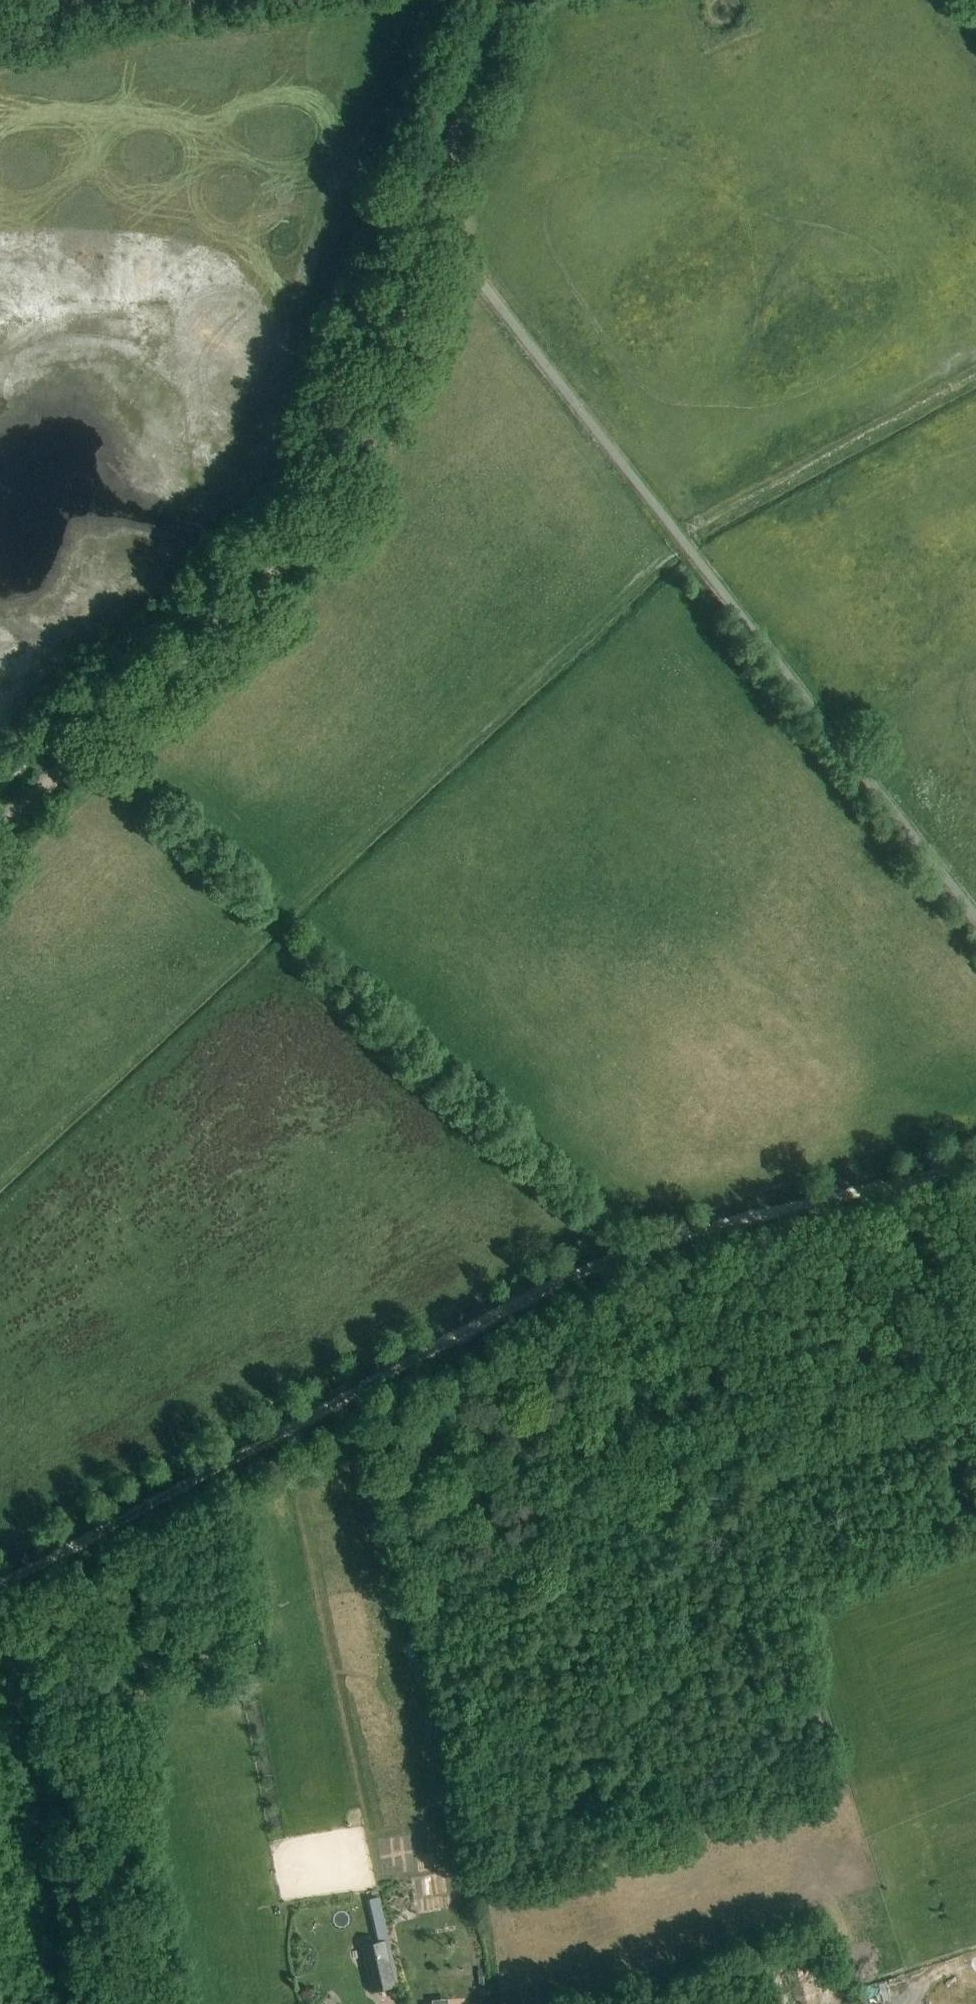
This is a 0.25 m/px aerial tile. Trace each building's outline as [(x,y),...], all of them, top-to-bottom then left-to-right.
[(384,1940),(360,1946),(370,1992),(395,1987),(384,1940)]
